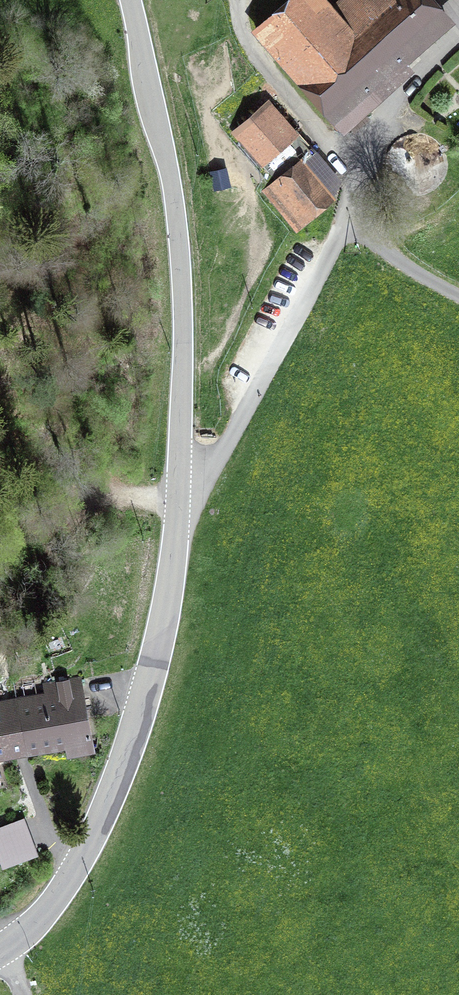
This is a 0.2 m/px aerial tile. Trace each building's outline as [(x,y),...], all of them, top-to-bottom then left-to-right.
[(327,0),(291,0),(256,31),(291,71),(289,73),(343,135),(420,69),(412,60),(458,19),(442,0),(332,0),(329,3),(327,0)] [(282,127),(265,109),(237,133),(261,162),(258,165),(275,186),(299,165),(313,154),(294,133),(298,129),(290,120),(282,127)] [(404,191),(414,194),(425,194),(435,190),(442,183),(447,175),(449,166),(448,156),(444,147),(438,140),(429,135),(420,133),(410,134),(400,139),(393,146),(389,156),(388,166),(390,176),(396,185),(404,191)] [(299,165),(275,186),(290,202),(278,212),(294,230),(331,197),(312,174),(309,177),(299,165)] [(16,707),(25,752),(90,740),(78,679),(42,685),(45,701),(16,707)] [(25,752),(16,707),(0,710),(0,756),(25,752)]
